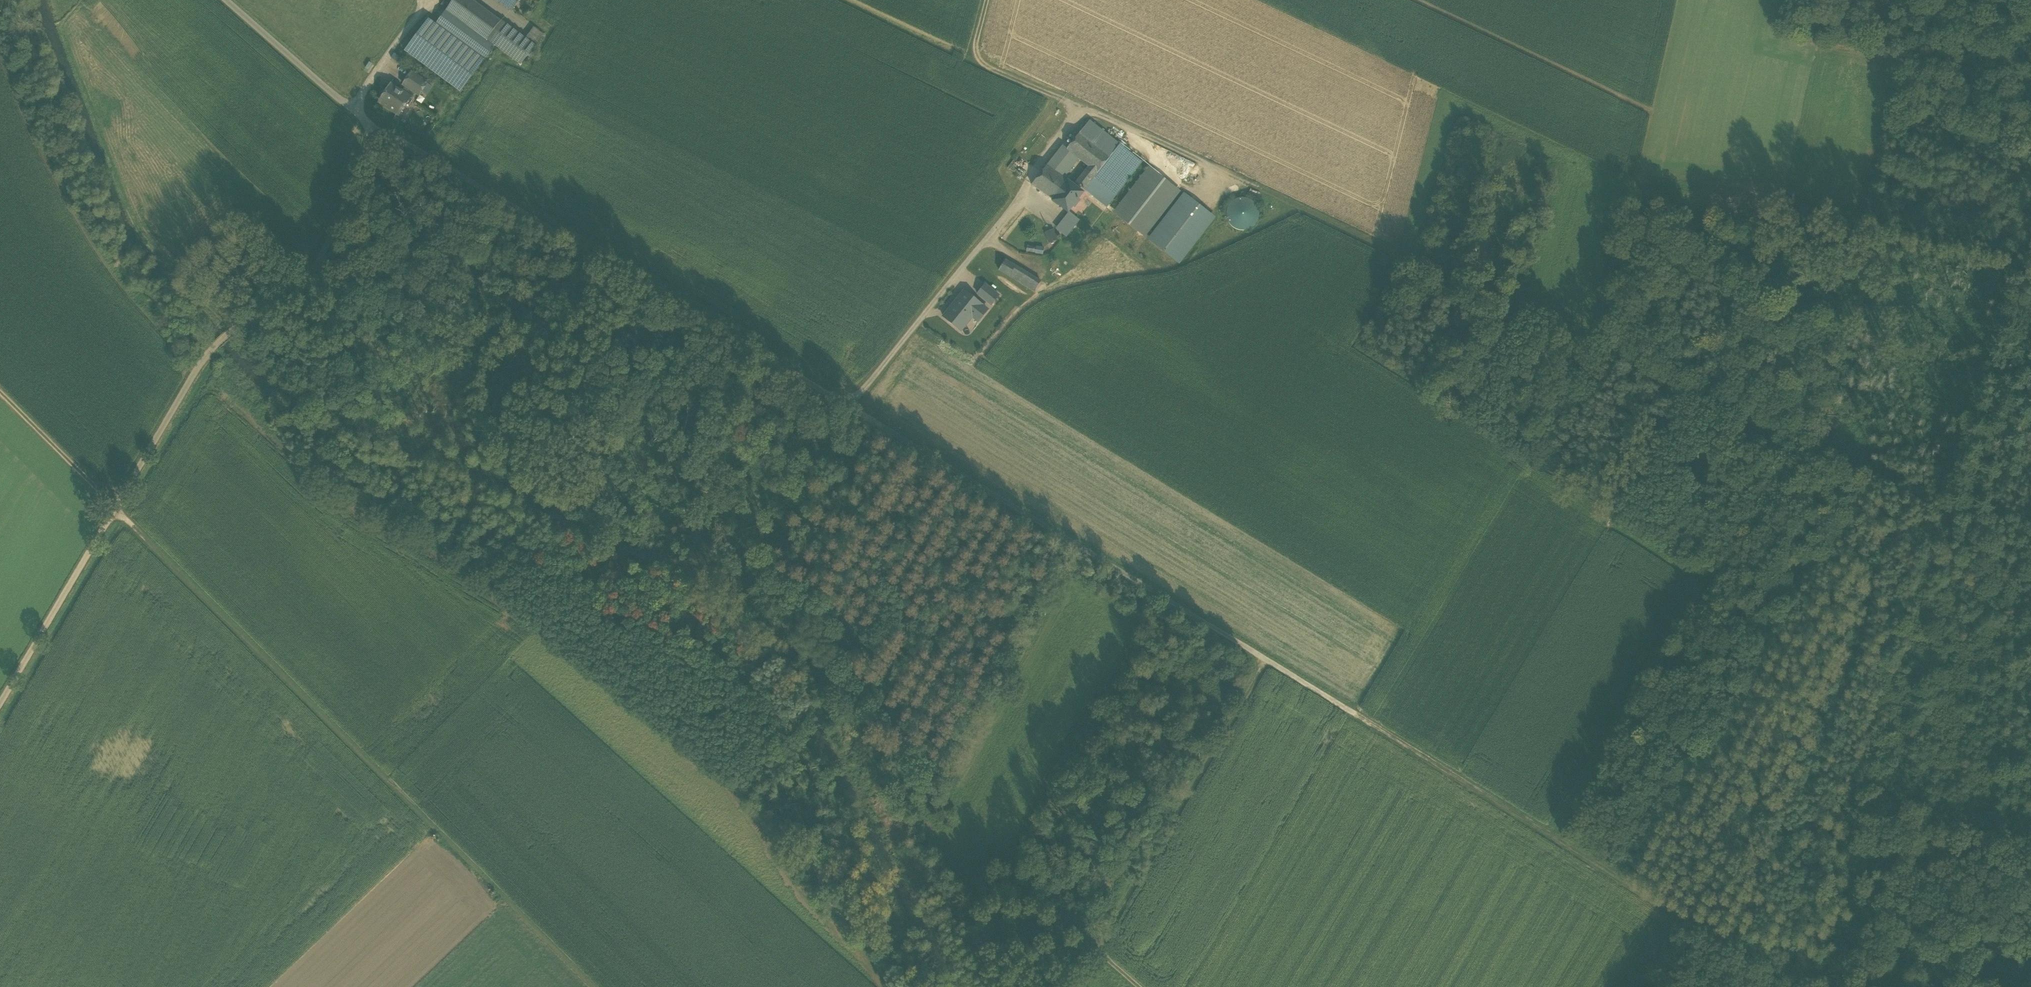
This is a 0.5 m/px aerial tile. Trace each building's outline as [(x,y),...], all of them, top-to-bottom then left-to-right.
[(472,0),(454,0),(446,10),(447,10),(487,40),(500,21),(472,0)] [(504,5),(512,11),(520,0),(508,0),(504,5)] [(487,40),(447,10),(436,24),(484,60),(495,46),(487,40)] [(484,60),(436,24),(428,19),(404,51),(461,92),(485,60),(484,60)] [(501,20),(500,21),(487,40),(495,46),(521,65),(535,45),(525,38),(501,20)] [(525,38),(535,45),(543,34),(533,27),(525,38)] [(405,87),(417,94),(420,96),(428,83),(411,72),(403,85),(405,87)] [(379,102),(397,114),(401,107),(403,109),(410,98),(413,100),(417,94),(405,87),(402,91),(392,85),(387,92),(386,91),(379,102)] [(1089,120),(1066,149),(1079,159),(1088,166),(1097,173),(1120,144),(1089,120)] [(1141,162),(1120,144),(1097,173),(1084,189),(1106,207),(1141,162)] [(1062,146),(1046,166),(1063,178),(1079,159),(1066,149),(1062,146)] [(1052,199),(1067,181),(1063,178),(1046,166),(1031,184),(1052,199)] [(1084,189),(1097,173),(1088,166),(1075,183),(1084,189)] [(1180,192),(1148,167),(1113,213),(1145,237),(1180,192)] [(1067,181),(1052,199),(1067,210),(1084,189),(1075,183),(1074,185),(1067,181)] [(1179,264),(1216,217),(1183,192),(1147,239),(1179,264)] [(1226,213),(1227,219),(1230,225),(1236,229),(1243,230),(1249,229),(1255,224),(1258,219),(1259,212),(1256,205),(1252,200),(1245,198),(1239,198),(1232,201),(1228,206),(1226,213)] [(1069,211),(1055,229),(1066,238),(1080,220),(1069,211)] [(1053,229),(1045,232),(1049,243),(1057,240),(1053,229)] [(1042,255),(1044,247),(1036,246),(1035,253),(1042,255)] [(999,269),(1034,292),(1041,281),(1005,260),(999,269)] [(985,284),(977,294),(991,305),(999,296),(985,284)] [(943,317),(960,331),(961,330),(959,328),(970,313),(973,313),(980,319),(987,310),(964,291),(943,317)]
